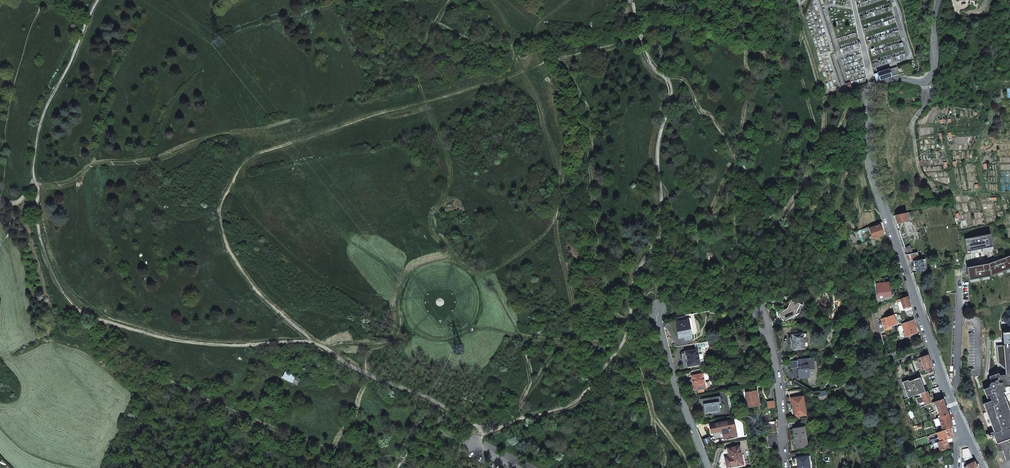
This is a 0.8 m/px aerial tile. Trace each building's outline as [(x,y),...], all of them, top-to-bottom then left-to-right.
[(877,73),(879,81),(892,77),(899,75),(897,68),(877,73)] [(896,215),(897,223),(908,221),(906,213),(896,215)] [(869,228),(873,239),(883,235),(880,225),(869,228)] [(991,235),(966,239),(968,250),(993,245),(991,235)] [(907,258),(908,261),(918,259),(917,253),(906,255),(907,258)] [(967,268),(969,279),(991,276),(1009,267),(1009,256),(988,263),(967,268)] [(915,266),(916,272),(924,270),(922,259),(914,261),(915,266)] [(877,284),(879,298),(890,296),(888,283),(877,284)] [(899,293),(900,299),(907,296),(906,291),(902,292),(899,293)] [(901,302),(904,309),(911,307),(909,301),(907,296),(900,299),(901,301),(900,301),(901,303),(901,302)] [(779,314),(783,322),(794,315),(800,304),(791,300),(787,308),(786,309),(779,314)] [(905,311),(909,321),(915,318),(913,313),(912,308),(905,311)] [(881,319),(885,331),(892,329),(891,326),(896,324),(893,314),(881,319)] [(676,323),(679,338),(685,337),(685,340),(690,339),(689,332),(691,331),(689,320),(686,321),(685,315),(675,317),(676,323)] [(903,333),(905,337),(911,335),(917,333),(913,321),(902,325),(905,333),(903,333)] [(792,335),(794,350),(804,349),(802,333),(792,335)] [(1006,345),(1008,372),(1007,374),(1000,375),(999,373),(990,377),(993,386),(984,390),(989,402),(983,404),(987,413),(991,411),(998,430),(996,431),(994,432),(987,435),(989,441),(995,438),(997,444),(1009,439),(1009,414),(1007,407),(1008,407),(1004,396),(1009,393),(1009,344),(1006,345)] [(687,362),(687,366),(700,364),(698,349),(685,351),(686,356),(687,356),(688,362),(687,362)] [(916,359),(920,371),(924,370),(932,367),(930,361),(928,355),(916,359)] [(798,368),(799,378),(809,377),(808,369),(814,369),(812,358),(800,359),(800,360),(790,361),(791,368),(798,368)] [(285,372),(281,378),(296,386),(299,381),(285,372)] [(692,376),(695,390),(705,388),(702,374),(692,376)] [(902,382),(908,398),(919,394),(925,392),(920,377),(914,380),(913,378),(902,382)] [(932,389),(935,400),(942,398),(940,392),(938,387),(933,389),(932,389)] [(755,401),(754,397),(756,397),(755,391),(744,393),(745,398),(746,403),(748,403),(749,408),(758,406),(757,401),(755,401)] [(924,402),(925,404),(930,402),(929,397),(930,396),(929,394),(928,394),(927,391),(925,392),(919,394),(920,397),(916,399),(918,404),(924,402)] [(791,398),(794,416),(803,415),(802,407),(804,407),(803,396),(791,398)] [(704,404),(705,412),(712,411),(712,412),(722,411),(720,397),(701,400),(702,405),(704,404)] [(938,416),(938,418),(948,414),(946,407),(943,399),(934,402),(939,416),(938,416)] [(998,430),(991,411),(987,413),(994,432),(996,431),(998,430)] [(942,427),(943,430),(952,428),(952,426),(950,420),(948,414),(938,418),(941,425),(940,426),(941,428),(942,427)] [(710,425),(714,441),(715,441),(724,439),(736,436),(733,420),(710,425)] [(765,422),(767,435),(776,434),(777,434),(778,434),(776,421),(765,422)] [(794,429),(796,448),(807,446),(804,428),(794,429)] [(937,433),(940,442),(946,439),(952,437),(952,436),(952,432),(952,428),(943,430),(937,433)] [(767,436),(768,447),(778,446),(777,434),(776,434),(767,435),(767,436)] [(705,448),(716,446),(715,441),(714,441),(708,437),(702,440),(705,448)] [(939,446),(940,451),(949,448),(947,443),(946,439),(940,442),(933,444),(935,448),(939,446)] [(725,457),(727,467),(743,464),(740,446),(727,448),(729,456),(725,457)] [(970,453),(968,448),(962,450),(962,462),(972,457),(970,453)] [(798,467),(809,465),(808,456),(797,458),(798,467)]
